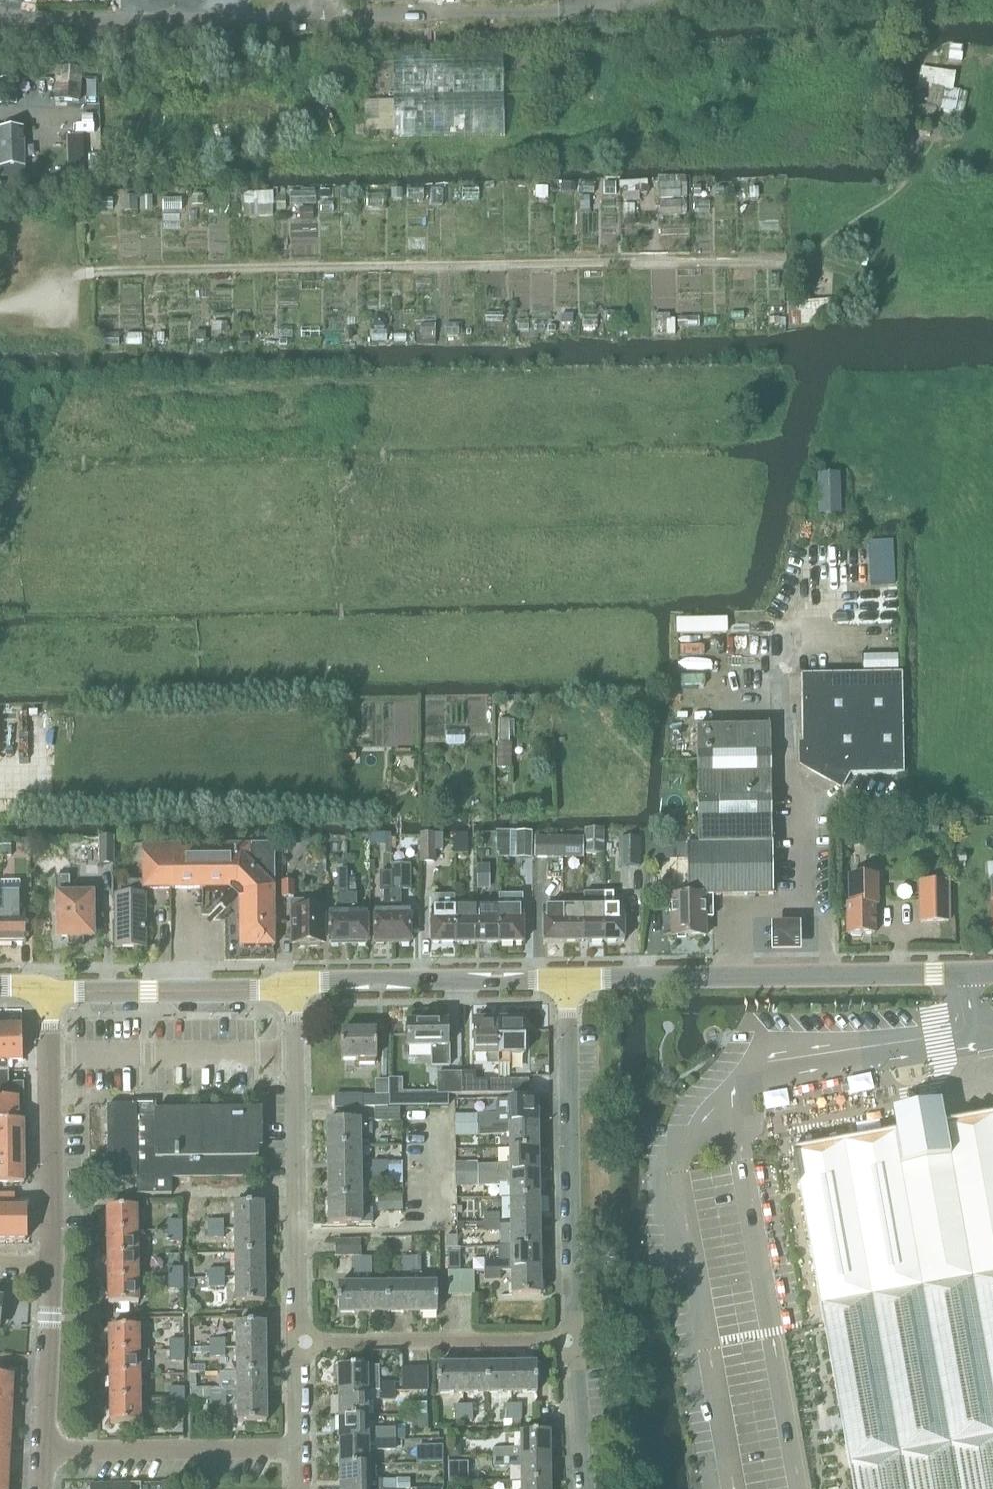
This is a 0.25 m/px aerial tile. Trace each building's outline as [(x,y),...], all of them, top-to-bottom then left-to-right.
[(0,71),(0,106),(17,105),(17,93),(31,93),(31,92),(42,92),(42,81),(30,82),(30,71),(0,71)] [(946,89),(948,79),(920,74),(911,123),(933,127),(936,109),(961,114),(965,93),(946,89)] [(21,168),(26,167),(24,129),(0,130),(0,168),(8,168),(8,181),(21,180),(21,168)] [(83,135),(67,136),(69,173),(85,172),(83,135)] [(223,200),(156,201),(156,221),(172,221),(172,226),(208,226),(208,220),(224,220),(223,200)] [(390,206),(322,207),(323,227),(338,227),(339,232),(375,232),(375,226),(390,226),(390,206)] [(577,224),(571,224),(571,260),(577,260),(578,276),(597,276),(596,209),(577,209),(577,224)] [(243,228),(238,228),(238,265),(244,265),(244,280),(264,280),(263,213),(243,213),(243,228)] [(303,220),(284,220),(283,288),(304,287),(304,272),(310,272),(309,235),(303,235),(303,220)] [(819,515),(841,514),(840,475),(818,476),(819,515)] [(895,584),(893,541),(868,542),(870,585),(895,584)] [(678,634),(727,633),(727,620),(677,621),(678,634)] [(803,742),(803,747),(803,764),(844,787),(851,775),(904,774),(903,673),(802,675),(803,742)] [(513,769),(512,721),(497,722),(497,770),(513,769)] [(713,911),(713,896),(774,895),(770,726),(697,727),(699,844),(688,845),(688,895),(671,895),(672,935),(686,935),(686,938),(707,937),(707,911),(713,911)] [(678,754),(688,754),(688,730),(670,730),(670,759),(678,759),(678,754)] [(584,837),(584,854),(604,854),(605,829),(585,828),(584,837)] [(497,843),(497,854),(499,854),(499,858),(511,858),(511,831),(497,831),(497,843)] [(532,858),(533,832),(517,831),(517,858),(532,858)] [(433,837),(433,834),(432,833),(421,833),(422,860),(433,860),(433,852),(443,852),(443,837),(433,837)] [(453,853),(468,853),(468,834),(453,834),(453,853)] [(564,858),(564,836),(535,836),(535,858),(564,858)] [(564,836),(564,858),(584,858),(584,854),(584,837),(564,836)] [(115,865),(115,853),(115,837),(99,837),(99,865),(115,865)] [(619,867),(641,866),(640,838),(619,838),(619,867)] [(240,947),(275,947),(275,843),(143,844),(143,880),(143,890),(230,889),(240,899),(240,947)] [(10,847),(0,847),(0,857),(10,857),(10,847)] [(392,880),(393,943),(411,942),(412,915),(411,915),(411,911),(402,911),(402,891),(412,890),(412,864),(391,864),(391,872),(391,880),(392,880)] [(489,883),(489,867),(477,867),(477,883),(489,883)] [(348,878),(348,876),(348,869),(338,869),(338,894),(339,894),(339,913),(329,913),(329,916),(328,916),(329,943),(349,943),(348,894),(348,886),(348,878)] [(375,915),(374,915),(375,943),(393,943),(392,880),(391,880),(391,872),(379,872),(379,892),(384,892),(384,911),(375,911),(375,915)] [(863,935),(877,935),(876,904),(878,904),(877,875),(848,875),(848,904),(845,904),(847,936),(851,936),(851,938),(862,938),(863,935)] [(71,892),(70,876),(56,876),(56,892),(55,892),(56,914),(59,914),(60,937),(68,937),(68,945),(71,947),(82,946),(86,944),(86,937),(93,937),(93,892),(71,892)] [(143,894),(143,890),(143,880),(125,881),(126,894),(116,894),(116,949),(146,948),(146,894),(143,894)] [(282,898),(295,898),(295,881),(282,881),(282,898)] [(950,922),(950,881),(918,881),(918,923),(950,922)] [(0,902),(0,943),(26,943),(25,913),(23,913),(23,892),(0,892),(0,899),(0,902)] [(604,943),(604,893),(584,893),(584,907),(584,943),(604,943)] [(604,893),(604,943),(624,942),(623,906),(619,906),(619,907),(615,907),(614,893),(604,893)] [(348,894),(349,943),(368,943),(369,916),(368,916),(368,913),(358,913),(358,894),(348,894)] [(456,943),(456,907),(444,907),(444,895),(430,895),(430,910),(432,909),(432,943),(456,943)] [(523,895),(498,895),(498,907),(500,907),(500,943),(524,943),(524,907),(523,907),(523,895)] [(307,909),(307,900),(290,901),(291,933),(294,933),(294,945),(323,945),(323,909),(307,909)] [(564,944),(564,907),(549,907),(549,906),(545,906),(545,944),(564,944)] [(456,943),(478,943),(478,907),(456,907),(456,943)] [(478,943),(500,943),(500,907),(498,907),(478,907),(478,943)] [(564,944),(584,943),(584,907),(564,907),(564,944)] [(801,917),(771,917),(771,947),(801,947),(801,917)] [(499,1021),(499,1064),(511,1064),(511,1055),(525,1055),(525,1051),(527,1050),(527,1042),(525,1041),(525,1020),(499,1021)] [(448,1045),(448,1021),(408,1022),(408,1049),(410,1049),(433,1048),(433,1067),(450,1067),(450,1054),(450,1045),(448,1045)] [(488,1065),(499,1064),(499,1021),(473,1021),(473,1056),(488,1056),(488,1065)] [(23,1027),(0,1027),(0,1072),(9,1072),(9,1062),(24,1061),(23,1027)] [(376,1065),(376,1060),(377,1060),(377,1030),(342,1031),(342,1060),(359,1060),(359,1066),(376,1065)] [(9,1072),(0,1072),(0,1122),(20,1121),(20,1104),(24,1103),(23,1082),(9,1083),(9,1072)] [(449,1094),(461,1094),(461,1072),(438,1073),(438,1094),(438,1104),(449,1104),(449,1094)] [(461,1072),(461,1094),(500,1094),(500,1080),(476,1080),(476,1072),(461,1072)] [(500,1080),(500,1094),(530,1093),(529,1079),(500,1080)] [(363,1107),(389,1107),(388,1095),(389,1095),(389,1080),(376,1081),(376,1095),(363,1095),(363,1107)] [(456,1125),(539,1124),(538,1099),(509,1099),(509,1114),(480,1114),(480,1115),(478,1115),(479,1115),(455,1116),(456,1125)] [(155,1116),(137,1116),(137,1105),(108,1105),(108,1179),(136,1179),(136,1194),(172,1194),(172,1178),(254,1177),(254,1157),(259,1157),(259,1147),(262,1147),(262,1109),(155,1110),(155,1116)] [(375,1121),(400,1121),(400,1109),(375,1109),(375,1121)] [(794,1151),(849,1463),(854,1488),(992,1488),(992,1116),(944,1124),(944,1123),(930,1114),(905,1118),(896,1131),(897,1133),(794,1151)] [(328,1146),(362,1146),(362,1134),(373,1134),(373,1120),(362,1120),(328,1120),(328,1146)] [(25,1183),(24,1121),(20,1121),(0,1122),(0,1183),(25,1183)] [(509,1135),(510,1149),(539,1148),(539,1124),(456,1125),(456,1135),(479,1135),(480,1136),(509,1135)] [(363,1172),(362,1146),(328,1146),(328,1172),(363,1172)] [(457,1174),(539,1173),(539,1148),(510,1149),(510,1164),(499,1164),(484,1164),(484,1165),(479,1165),(479,1164),(456,1164),(457,1174)] [(372,1171),(389,1171),(402,1171),(402,1161),(372,1162),(372,1171)] [(388,1183),(405,1183),(405,1171),(388,1172),(388,1183)] [(328,1172),(329,1197),(363,1198),(363,1172),(328,1172)] [(510,1197),(540,1197),(539,1173),(457,1174),(457,1185),(479,1186),(479,1187),(500,1187),(499,1183),(510,1183),(510,1197)] [(14,1194),(0,1194),(0,1241),(26,1240),(26,1208),(14,1208),(14,1194)] [(379,1211),(404,1210),(403,1196),(379,1196),(379,1211)] [(363,1209),(363,1198),(329,1197),(329,1224),(363,1224),(363,1223),(373,1223),(373,1209),(363,1209)] [(511,1222),(540,1221),(540,1197),(510,1197),(511,1222)] [(235,1231),(265,1230),(264,1203),(235,1204),(235,1231)] [(108,1232),(138,1232),(138,1207),(107,1207),(108,1232)] [(209,1230),(224,1230),(224,1220),(209,1221),(209,1220),(203,1220),(203,1209),(190,1209),(190,1231),(209,1230)] [(485,1222),(500,1222),(500,1213),(485,1214),(485,1222)] [(168,1232),(182,1231),(183,1221),(168,1221),(168,1232)] [(511,1246),(541,1246),(540,1221),(511,1222),(511,1246)] [(500,1222),(485,1222),(485,1231),(500,1231),(500,1222)] [(224,1230),(209,1230),(209,1238),(225,1238),(224,1230)] [(236,1255),(265,1255),(265,1230),(235,1231),(236,1255)] [(182,1231),(168,1232),(168,1242),(182,1242),(182,1231)] [(138,1257),(138,1232),(108,1232),(108,1256),(138,1257)] [(337,1257),(362,1256),(362,1239),(336,1239),(337,1257)] [(473,1271),(485,1271),(501,1271),(512,1271),(541,1270),(541,1246),(511,1246),(512,1262),(473,1262),(473,1271)] [(449,1248),(449,1272),(460,1272),(460,1248),(449,1248)] [(236,1279),(265,1278),(265,1255),(236,1255),(236,1279)] [(139,1279),(138,1257),(108,1256),(108,1279),(139,1279)] [(412,1273),(411,1256),(403,1256),(402,1273),(412,1273)] [(412,1284),(412,1313),(438,1312),(438,1283),(422,1284),(421,1256),(411,1256),(412,1273),(412,1284)] [(365,1313),(362,1258),(354,1258),(354,1284),(339,1284),(339,1314),(365,1313)] [(388,1313),(387,1284),(373,1284),(372,1274),(373,1274),(373,1258),(362,1258),(365,1313),(388,1313)] [(169,1278),(183,1279),(183,1267),(169,1268),(169,1278)] [(209,1279),(225,1278),(225,1269),(208,1269),(209,1279)] [(541,1270),(512,1271),(512,1296),(542,1295),(541,1270)] [(462,1272),(462,1295),(475,1294),(474,1271),(462,1272)] [(501,1280),(501,1271),(485,1271),(485,1280),(501,1280)] [(450,1295),(462,1295),(462,1272),(449,1272),(450,1295)] [(183,1289),(183,1279),(169,1278),(170,1289),(183,1289)] [(225,1278),(209,1279),(202,1279),(202,1283),(206,1283),(207,1292),(220,1291),(220,1288),(226,1287),(225,1278)] [(265,1278),(236,1279),(236,1303),(266,1302),(265,1278)] [(139,1279),(108,1279),(109,1304),(139,1304),(139,1279)] [(388,1313),(412,1313),(412,1284),(387,1284),(388,1313)] [(11,1306),(3,1305),(4,1299),(0,1298),(0,1330),(1,1321),(9,1322),(11,1306)] [(267,1323),(236,1323),(237,1350),(267,1350),(267,1323)] [(110,1352),(140,1351),(140,1327),(109,1327),(110,1352)] [(225,1339),(211,1339),(211,1348),(211,1350),(226,1349),(225,1339)] [(170,1351),(185,1350),(185,1340),(170,1340),(170,1351)] [(226,1349),(211,1350),(211,1353),(211,1358),(227,1357),(227,1349),(226,1349)] [(185,1350),(170,1351),(170,1362),(185,1361),(185,1350)] [(267,1375),(267,1350),(237,1350),(237,1375),(267,1375)] [(140,1351),(110,1352),(110,1378),(141,1378),(140,1361),(149,1361),(149,1352),(140,1352),(140,1351)] [(13,1402),(14,1376),(1,1375),(3,1364),(0,1363),(0,1402),(13,1402)] [(486,1394),(512,1394),(512,1364),(486,1365),(486,1394)] [(512,1364),(512,1394),(538,1394),(538,1364),(512,1364)] [(439,1394),(463,1394),(463,1365),(438,1365),(439,1394)] [(463,1394),(486,1394),(486,1365),(463,1365),(463,1394)] [(339,1392),(396,1391),(396,1382),(381,1382),(381,1366),(339,1367),(339,1392)] [(402,1391),(416,1391),(415,1367),(402,1368),(402,1391)] [(415,1367),(416,1391),(428,1391),(428,1367),(415,1367)] [(211,1388),(211,1398),(226,1397),(238,1397),(267,1397),(267,1375),(237,1375),(237,1388),(211,1388)] [(141,1400),(141,1378),(110,1378),(111,1401),(141,1400)] [(170,1399),(185,1399),(185,1387),(170,1387),(170,1399)] [(340,1416),(370,1416),(370,1400),(396,1400),(396,1391),(339,1392),(340,1416)] [(226,1397),(211,1398),(211,1407),(226,1406),(226,1397)] [(268,1423),(267,1397),(238,1397),(238,1406),(238,1423),(268,1423)] [(170,1409),(185,1409),(185,1399),(170,1399),(170,1409)] [(141,1400),(111,1401),(111,1424),(141,1423),(141,1400)] [(13,1402),(0,1402),(0,1429),(11,1429),(13,1402)] [(429,1414),(429,1403),(418,1403),(418,1415),(429,1414)] [(504,1421),(513,1420),(513,1404),(504,1404),(504,1421)] [(513,1404),(513,1420),(522,1420),(522,1404),(513,1404)] [(455,1421),(464,1421),(463,1405),(455,1405),(455,1421)] [(463,1405),(464,1421),(474,1421),(473,1405),(463,1405)] [(340,1440),(395,1440),(395,1431),(370,1431),(370,1416),(340,1416),(340,1440)] [(11,1429),(0,1429),(0,1453),(10,1453),(11,1429)] [(494,1458),(510,1458),(550,1457),(550,1432),(521,1432),(521,1448),(494,1448),(494,1458)] [(371,1464),(370,1449),(395,1448),(395,1440),(340,1440),(340,1465),(371,1464)] [(461,1456),(461,1445),(449,1446),(449,1456),(461,1456)] [(432,1446),(432,1462),(442,1462),(442,1446),(432,1446)] [(10,1453),(0,1453),(0,1478),(9,1478),(10,1453)] [(550,1457),(510,1458),(494,1458),(494,1467),(521,1466),(522,1482),(551,1481),(550,1457)] [(398,1488),(411,1488),(411,1479),(398,1480),(398,1479),(382,1479),(382,1480),(377,1480),(377,1468),(373,1464),(371,1464),(340,1465),(341,1488),(353,1488),(398,1488)] [(468,1485),(468,1466),(448,1466),(448,1485),(468,1485)] [(9,1478),(0,1478),(0,1488),(8,1488),(9,1478)]
